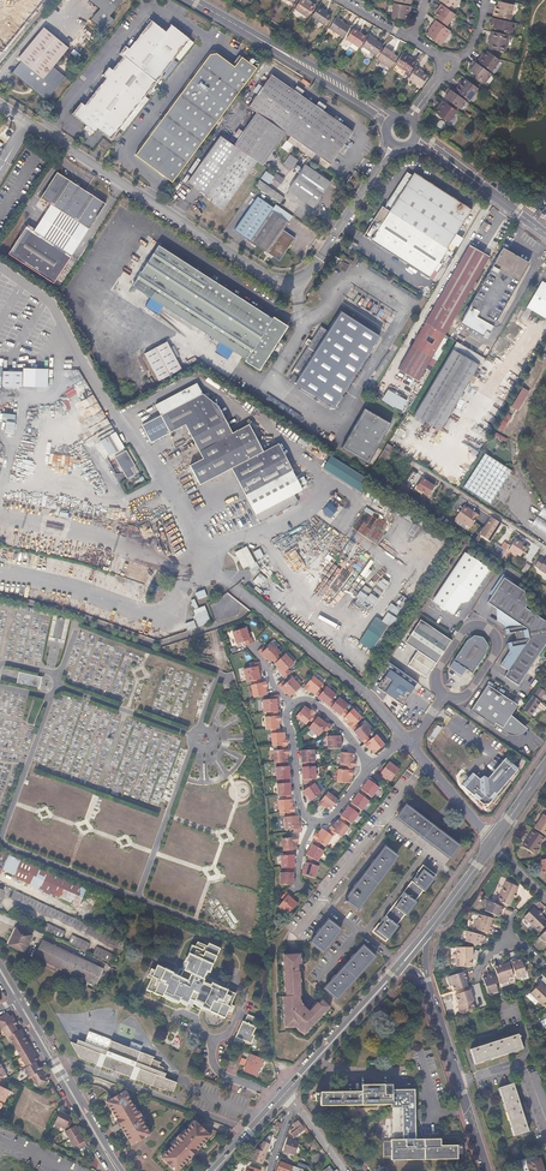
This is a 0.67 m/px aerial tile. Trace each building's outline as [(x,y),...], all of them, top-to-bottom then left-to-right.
[(19,0),(0,0),(0,23),(19,0)] [(100,8),(92,19),(105,30),(114,20),(109,16),(122,0),(90,0),(100,8)] [(305,0),(300,0),(295,9),(308,17),(315,7),(306,1),(305,0)] [(453,10),(460,0),(440,0),(453,10)] [(510,19),(514,5),(498,1),(497,5),(497,8),(495,7),(493,15),(510,19)] [(410,14),(411,6),(394,3),(391,17),(406,20),(407,16),(407,13),(410,14)] [(447,26),(455,14),(441,4),(436,10),(438,11),(437,13),(435,17),(447,26)] [(329,19),(331,16),(325,12),(325,11),(319,6),(312,17),(325,25),(329,19)] [(343,37),(350,27),(336,18),(329,28),(343,37)] [(511,27),(512,22),(492,18),(491,22),(494,23),(493,28),(501,30),(503,31),(503,34),(509,35),(510,32),(512,33),(513,27),(511,27)] [(124,131),(149,99),(145,96),(155,83),(175,57),(180,60),(194,42),(190,39),(172,25),(166,32),(152,20),(129,49),(126,46),(120,54),(123,57),(112,70),(109,67),(103,75),(106,78),(85,105),(81,103),(72,114),(86,125),(84,128),(91,135),(94,131),(97,128),(111,139),(120,128),(124,131)] [(451,31),(436,20),(430,28),(431,28),(429,31),(426,35),(440,45),(451,31)] [(53,67),(69,48),(44,27),(18,58),(22,61),(12,73),(46,101),(58,86),(60,83),(65,77),(53,67)] [(365,38),(359,34),(360,32),(353,28),(346,39),(352,43),(359,47),(365,38)] [(506,52),(509,35),(503,34),(500,33),(491,31),(489,40),(490,41),(489,44),(488,48),(506,52)] [(383,45),(369,36),(362,46),(376,55),(382,47),(383,45)] [(359,47),(352,43),(349,47),(356,51),(359,47)] [(377,59),(384,48),(382,47),(376,55),(375,58),(377,59)] [(398,56),(393,53),(393,52),(385,47),(384,48),(377,59),(390,68),(398,56)] [(499,60),(487,51),(485,54),(484,56),(482,54),(477,61),(491,71),(499,60)] [(212,129),(256,68),(241,57),(234,67),(216,53),(209,54),(136,155),(150,166),(172,182),(212,129)] [(409,73),(417,62),(410,57),(410,58),(403,53),(396,64),(409,73)] [(487,76),(490,73),(476,62),(470,70),(476,75),(478,77),(476,80),(482,84),(484,81),(485,82),(489,78),(487,76)] [(421,86),(428,76),(422,72),(422,71),(416,67),(409,78),(421,86)] [(290,136),(313,103),(271,74),(249,107),(256,112),(236,141),(234,145),(257,161),(263,165),(285,133),(290,136)] [(478,88),(465,79),(462,83),(461,84),(460,83),(455,90),(469,101),(478,88)] [(465,100),(448,87),(445,92),(447,94),(444,97),(451,103),(453,104),(451,106),(457,110),(459,108),(460,109),(463,105),(462,104),(465,100)] [(450,105),(442,100),(438,106),(440,108),(438,110),(436,113),(448,122),(457,110),(451,106),(450,105)] [(353,131),(313,103),(290,136),(330,164),(353,131)] [(224,208),(257,161),(234,145),(220,135),(187,182),(212,199),(214,200),(212,202),(217,206),(219,204),(224,208)] [(112,145),(103,138),(98,144),(107,152),(112,145)] [(293,145),(287,140),(282,147),(288,152),(293,145)] [(291,170),(298,160),(290,154),(283,164),(291,170)] [(313,207),(331,182),(306,165),(288,190),(313,207)] [(274,177),(265,171),(260,178),(269,184),(273,178),(274,177)] [(105,203),(57,172),(41,197),(51,204),(89,229),(105,203)] [(430,237),(443,244),(447,246),(460,227),(466,217),(471,209),(468,207),(464,204),(457,200),(457,199),(452,196),(452,197),(434,185),(434,184),(429,181),(422,177),(417,174),(414,172),(409,180),(406,185),(398,197),(391,207),(392,207),(389,211),(430,237)] [(285,179),(277,173),(274,177),(273,178),(281,184),(285,179)] [(341,181),(334,176),(332,179),(339,185),(341,181)] [(275,190),(266,184),(260,179),(255,186),(261,190),(270,197),(275,190)] [(284,197),(275,190),(270,197),(280,204),(284,197)] [(283,230),(289,222),(272,210),(274,207),(258,196),(235,229),(250,241),(251,241),(268,253),(279,260),(295,238),(283,230)] [(89,229),(51,204),(34,231),(72,255),(89,229)] [(293,216),(276,204),(274,207),(272,210),(289,222),(293,216)] [(388,250),(430,237),(389,211),(382,206),(363,235),(371,240),(388,250)] [(72,255),(34,231),(26,226),(21,234),(9,254),(54,283),(72,255)] [(430,237),(388,250),(426,273),(443,244),(430,237)] [(358,244),(351,240),(349,244),(356,248),(358,244)] [(443,244),(426,273),(430,276),(449,247),(447,246),(443,244)] [(241,298),(159,245),(132,286),(181,317),(202,311),(228,302),(241,298)] [(424,325),(444,337),(488,258),(469,247),(424,325)] [(523,276),(528,268),(502,252),(460,325),(485,340),(521,280),(524,282),(527,277),(523,276)] [(354,261),(343,254),(340,258),(349,263),(354,262),(354,261)] [(544,282),(528,307),(545,318),(545,283),(544,282)] [(228,302),(280,334),(285,326),(241,298),(228,302)] [(197,315),(186,320),(259,367),(280,334),(228,302),(202,311),(197,315)] [(321,326),(304,351),(350,381),(379,335),(341,310),(328,330),(321,326)] [(202,311),(181,317),(186,320),(197,315),(202,311)] [(418,382),(444,337),(424,325),(398,371),(418,382)] [(165,340),(154,346),(168,372),(179,366),(165,340)] [(153,346),(142,352),(156,379),(166,373),(153,346)] [(440,432),(478,366),(452,350),(413,416),(415,417),(413,419),(417,421),(418,419),(440,432)] [(350,381),(304,351),(294,367),(301,372),(299,377),(293,374),(291,377),(296,380),(295,383),(333,407),(350,381)] [(47,367),(22,367),(22,385),(46,385),(47,367)] [(21,370),(3,370),(2,386),(21,386),(21,370)] [(405,399),(387,387),(380,398),(398,410),(405,399)] [(522,388),(511,407),(518,411),(529,391),(522,388)] [(173,398),(176,403),(192,394),(188,389),(173,398)] [(192,394),(176,403),(155,415),(164,431),(179,423),(199,457),(185,465),(195,483),(226,466),(242,492),(256,484),(279,471),(282,476),(290,471),(273,440),(257,449),(242,422),(227,431),(212,405),(209,407),(203,398),(200,400),(195,392),(192,394)] [(368,463),(391,424),(364,408),(342,447),(368,463)] [(5,418),(5,432),(14,432),(15,412),(3,412),(3,417),(5,418)] [(99,437),(108,455),(124,447),(115,429),(99,437)] [(134,465),(125,450),(112,458),(124,480),(132,475),(128,469),(134,465)] [(385,464),(391,455),(386,451),(380,460),(385,464)] [(485,453),(464,486),(490,503),(512,470),(485,453)] [(370,480),(330,454),(321,467),(361,493),(370,480)] [(279,471),(256,484),(259,488),(282,476),(279,471)] [(427,496),(433,486),(422,479),(416,489),(427,496)] [(330,503),(323,511),(331,518),(338,509),(330,503)] [(470,527),(477,516),(462,506),(455,518),(470,527)] [(501,506),(497,511),(503,515),(507,510),(501,506)] [(537,515),(532,524),(545,533),(545,521),(537,515)] [(360,532),(368,523),(363,518),(355,527),(360,532)] [(491,539),(501,524),(491,518),(482,533),(491,539)] [(165,552),(173,547),(164,530),(161,532),(158,527),(152,530),(155,536),(156,535),(165,552)] [(519,544),(520,542),(516,539),(508,549),(519,556),(525,547),(522,545),(519,544)] [(254,559),(243,543),(233,550),(243,566),(254,559)] [(494,547),(491,552),(499,557),(502,552),(499,550),(494,547)] [(253,551),(257,559),(264,556),(260,548),(253,551)] [(352,566),(360,571),(369,558),(361,552),(352,566)] [(432,601),(440,607),(445,610),(453,615),(460,605),(467,603),(489,569),(464,553),(432,601)] [(545,559),(544,561),(540,558),(535,565),(539,568),(538,570),(545,574),(545,560),(545,559)] [(252,581),(260,587),(267,578),(260,572),(252,581)] [(352,574),(346,582),(352,587),(358,579),(352,574)] [(507,628),(507,629),(522,626),(526,629),(527,631),(537,616),(525,608),(527,605),(525,592),(504,578),(487,603),(502,613),(497,621),(504,625),(506,625),(507,628)] [(204,588),(195,592),(198,599),(207,596),(204,588)] [(208,616),(202,603),(192,607),(198,621),(208,616)] [(374,615),(356,640),(369,648),(386,624),(374,615)] [(517,641),(522,644),(541,619),(537,616),(527,631),(526,629),(522,626),(507,629),(507,628),(505,629),(506,633),(515,631),(519,631),(521,640),(517,641)] [(540,656),(545,646),(545,622),(541,619),(522,644),(540,656)] [(427,675),(430,674),(452,641),(420,621),(407,640),(419,648),(410,664),(427,675)] [(244,641),(245,644),(253,642),(253,640),(250,633),(248,634),(247,631),(245,626),(232,631),(236,643),(244,641)] [(450,668),(462,676),(466,670),(473,674),(486,653),(488,644),(483,637),(475,636),(468,640),(450,668)] [(501,666),(505,668),(522,644),(517,641),(508,643),(509,647),(511,647),(512,651),(510,651),(510,652),(501,666)] [(265,648),(263,645),(257,650),(263,657),(265,656),(267,659),(269,662),(271,660),(281,651),(272,642),(265,648)] [(522,644),(505,668),(509,671),(505,677),(519,687),(540,656),(522,644)] [(283,676),(289,671),(287,668),(293,662),(285,653),(274,663),(277,666),(279,669),(278,670),(283,676)] [(243,668),(245,681),(260,678),(259,673),(258,670),(260,669),(258,661),(250,662),(251,666),(243,668)] [(402,706),(414,688),(390,671),(377,689),(402,706)] [(41,676),(19,672),(17,683),(39,688),(41,676)] [(319,687),(322,684),(312,676),(303,687),(306,690),(308,689),(314,694),(319,687)] [(293,692),(300,686),(291,677),(285,683),(282,679),(276,685),(283,692),(284,690),(286,693),(289,696),(293,692)] [(251,683),(253,696),(266,693),(265,685),(267,685),(266,680),(251,683)] [(519,727),(522,723),(511,716),(518,705),(487,685),(471,710),(494,725),(495,723),(508,731),(512,730),(516,729),(519,727)] [(332,698),(335,694),(326,686),(323,690),(317,697),(318,698),(326,705),(327,704),(332,698)] [(317,697),(323,690),(319,687),(314,694),(317,697)] [(532,695),(538,700),(544,692),(538,687),(532,695)] [(260,698),(261,711),(268,711),(275,711),(276,711),(276,705),(276,702),(277,702),(277,694),(277,693),(269,694),(269,698),(260,698)] [(521,710),(529,716),(539,701),(538,700),(532,695),(527,702),(521,710)] [(345,708),(348,705),(339,697),(335,701),(330,707),(330,708),(339,715),(340,714),(345,708)] [(330,707),(335,701),(332,698),(327,704),(330,707)] [(303,705),(295,715),(305,724),(307,721),(312,715),(315,711),(311,708),(309,710),(303,705)] [(343,717),(349,711),(345,708),(340,714),(343,717)] [(361,717),(352,708),(349,711),(343,717),(348,723),(347,724),(350,728),(356,722),(361,717)] [(264,715),(265,728),(270,728),(277,728),(278,728),(278,720),(280,720),(280,714),(276,714),(268,715),(264,715)] [(307,721),(310,723),(315,717),(312,715),(307,721)] [(308,726),(307,727),(317,735),(322,729),(325,731),(330,726),(323,720),(323,721),(320,719),(316,716),(315,717),(310,723),(308,726)] [(359,726),(356,722),(350,728),(353,731),(359,726)] [(367,735),(371,732),(362,723),(359,726),(353,731),(352,731),(360,741),(361,741),(367,735)] [(437,724),(430,733),(435,737),(442,728),(437,724)] [(270,732),(271,745),(277,744),(285,744),(286,744),(286,740),(285,739),(284,739),(283,731),(278,732),(270,732)] [(374,734),(369,738),(363,744),(366,748),(368,747),(373,752),(383,744),(374,734)] [(326,735),(326,748),(339,748),(339,735),(326,735)] [(369,738),(367,735),(361,741),(363,744),(369,738)] [(272,749),(272,762),(277,762),(285,761),(286,761),(285,753),(287,753),(287,748),(285,748),(277,748),(272,749)] [(299,751),(300,761),(301,761),(309,761),(313,761),(313,749),(299,749),(299,751)] [(340,751),(338,765),(344,765),(352,766),(354,766),(354,761),(352,761),(353,753),(340,751)] [(478,771),(465,789),(486,807),(519,769),(498,751),(480,772),(478,771)] [(382,778),(384,780),(388,783),(397,771),(387,763),(381,771),(378,768),(373,774),(381,780),(382,778)] [(274,766),(275,779),(279,778),(288,778),(289,778),(288,765),(286,765),(278,766),(274,766)] [(300,766),(301,779),(314,778),(313,766),(309,766),(301,766),(300,766)] [(453,779),(465,789),(478,771),(477,770),(476,770),(474,770),(473,773),(465,766),(453,779)] [(335,782),(349,784),(349,783),(350,776),(351,776),(352,771),(351,770),(344,770),(337,769),(335,782)] [(367,795),(370,798),(378,787),(367,779),(359,789),(360,790),(367,795)] [(275,783),(276,796),(281,795),(289,795),(289,782),(288,782),(280,783),(275,783)] [(313,783),(301,790),(309,801),(320,794),(313,783)] [(367,795),(360,790),(358,793),(365,798),(367,795)] [(323,806),(328,810),(336,800),(326,792),(317,804),(321,807),(323,806)] [(358,793),(357,792),(349,803),(350,803),(357,809),(360,811),(368,801),(365,798),(358,793)] [(277,801),(277,813),(284,813),(292,812),(292,807),(290,807),(290,800),(289,800),(281,800),(277,801)] [(355,812),(357,809),(350,803),(348,806),(355,812)] [(458,846),(405,805),(397,816),(401,819),(400,821),(445,855),(446,854),(450,857),(458,846)] [(347,822),(350,824),(358,814),(355,812),(348,806),(347,806),(339,816),(340,817),(347,822)] [(291,830),(291,833),(300,833),(299,824),(297,824),(297,821),(297,816),(292,816),(284,817),(281,817),(282,830),(291,830)] [(545,835),(545,817),(545,816),(536,829),(545,836),(545,835)] [(338,819),(345,825),(347,822),(340,817),(338,819)] [(334,834),(340,838),(348,827),(345,825),(338,819),(337,819),(332,825),(331,824),(327,828),(334,834)] [(322,846),(324,847),(332,836),(325,831),(322,828),(317,835),(315,834),(312,838),(316,841),(322,846)] [(325,831),(332,836),(334,834),(327,828),(325,831)] [(539,849),(545,840),(534,832),(523,848),(536,857),(541,851),(539,849)] [(280,839),(282,851),(283,851),(291,850),(295,850),(294,842),(296,842),(296,837),(280,839)] [(313,846),(320,850),(322,846),(316,841),(313,846)] [(315,861),(318,863),(324,852),(320,850),(313,846),(312,846),(306,856),(308,857),(315,861)] [(396,855),(385,846),(344,900),(355,909),(358,905),(359,906),(394,860),(393,859),(396,855)] [(71,883),(37,867),(0,851),(0,873),(2,870),(14,875),(14,877),(63,899),(71,883)] [(279,855),(279,868),(284,868),(291,867),(293,867),(292,855),(291,855),(283,855),(279,855)] [(313,866),(315,861),(308,857),(306,863),(313,866)] [(317,867),(313,866),(306,863),(305,863),(301,875),(314,879),(317,867)] [(385,940),(433,875),(423,866),(373,931),(385,940)] [(279,885),(290,885),(292,885),(292,877),(292,873),(284,873),(279,873),(279,885)] [(513,897),(515,893),(518,886),(506,881),(497,900),(510,905),(513,897)] [(292,897),(285,891),(280,897),(283,900),(277,907),(287,914),(296,903),(293,900),(290,898),(292,897)] [(124,952),(128,944),(121,942),(119,941),(16,892),(12,899),(124,952)] [(506,908),(488,900),(486,904),(486,906),(487,907),(486,911),(493,914),(496,915),(500,917),(502,912),(504,913),(506,908)] [(538,913),(533,908),(524,918),(539,932),(545,925),(545,921),(541,916),(538,913)] [(493,918),(480,914),(478,919),(476,919),(476,920),(474,921),(473,926),(474,927),(474,928),(491,934),(493,925),(491,925),(492,921),(493,918)] [(322,952),(340,929),(327,920),(310,942),(322,952)] [(47,924),(44,931),(62,940),(65,933),(47,924)] [(7,944),(23,952),(31,936),(16,928),(7,944)] [(486,935),(467,930),(466,934),(466,936),(467,936),(466,940),(474,943),(477,944),(481,945),(482,939),(484,940),(486,935)] [(538,939),(541,942),(543,943),(544,942),(545,944),(545,930),(538,939)] [(44,931),(43,932),(62,940),(44,931)] [(71,936),(68,942),(86,951),(89,944),(71,936)] [(43,941),(33,961),(87,987),(89,983),(95,986),(98,980),(103,983),(108,973),(43,941)] [(68,942),(67,943),(86,952),(86,951),(68,942)] [(157,966),(147,987),(152,989),(151,990),(155,992),(155,990),(160,993),(159,994),(166,997),(167,996),(171,998),(169,1001),(173,1002),(174,1002),(177,1004),(179,1001),(182,1003),(182,1004),(186,1006),(187,1005),(189,1000),(193,1002),(197,1004),(196,1005),(204,1008),(205,1008),(212,1011),(212,1012),(216,1014),(217,1013),(220,1015),(220,1016),(224,1017),(236,991),(232,989),(231,989),(228,988),(228,987),(226,986),(226,987),(216,983),(216,982),(212,980),(211,983),(208,981),(207,982),(204,980),(205,978),(206,978),(208,974),(207,974),(210,965),(212,966),(214,959),(213,958),(215,955),(217,955),(218,952),(217,951),(218,947),(209,943),(207,948),(205,947),(203,950),(193,946),(192,950),(190,949),(187,956),(188,957),(184,965),(183,965),(182,968),(183,969),(180,975),(177,974),(176,975),(173,974),(173,972),(170,971),(169,972),(165,970),(166,969),(162,967),(161,968),(157,966)] [(374,957),(362,946),(324,988),(336,999),(374,957)] [(93,954),(111,963),(114,956),(96,947),(93,954)] [(473,958),(473,947),(457,947),(457,959),(456,960),(456,964),(457,966),(471,966),(471,958),(473,958)] [(299,964),(301,964),(300,953),(282,954),(285,996),(282,996),(284,1028),(293,1027),(293,1026),(296,1025),(298,1027),(297,1029),(304,1035),(330,1006),(322,998),(318,1002),(316,1001),(309,1009),(303,1004),(302,1005),(299,1003),(299,1000),(301,1000),(300,995),(301,995),(300,972),(299,971),(299,964)] [(93,955),(111,963),(93,954),(93,955)] [(511,960),(517,979),(521,978),(522,976),(522,975),(526,973),(524,966),(523,963),(522,959),(517,961),(516,958),(511,960)] [(503,966),(503,964),(494,967),(499,984),(501,983),(503,984),(507,983),(508,981),(510,981),(509,979),(514,977),(509,964),(507,965),(503,966)] [(452,985),(453,990),(467,986),(466,984),(465,979),(466,979),(464,971),(447,976),(448,977),(446,979),(448,983),(449,984),(450,985),(452,985)] [(494,993),(498,991),(492,973),(487,974),(487,976),(483,978),(484,981),(485,985),(487,993),(491,992),(494,993)] [(545,988),(540,983),(531,993),(545,1007),(545,989),(545,988)] [(473,1000),(470,990),(455,994),(458,1005),(457,1007),(459,1011),(461,1013),(474,1009),(472,1001),(473,1000)] [(397,998),(393,1003),(401,1011),(405,1006),(400,1001),(397,998)] [(11,1014),(8,1016),(5,1012),(0,1016),(0,1027),(0,1028),(12,1021),(14,1019),(11,1014)] [(243,1023),(255,1028),(256,1026),(251,1024),(254,1016),(247,1013),(243,1023)] [(12,1021),(0,1028),(5,1036),(8,1035),(17,1030),(12,1021)] [(252,1033),(253,1030),(242,1025),(240,1029),(239,1028),(235,1036),(251,1043),(253,1039),(252,1037),(254,1034),(252,1033)] [(25,1039),(19,1028),(17,1030),(8,1035),(14,1045),(25,1039)] [(522,1049),(518,1034),(470,1048),(475,1063),(522,1049)] [(31,1049),(25,1039),(14,1045),(20,1056),(31,1049)] [(70,1042),(79,1058),(96,1064),(102,1049),(78,1040),(77,1044),(70,1042)] [(135,1080),(164,1091),(165,1089),(173,1092),(177,1083),(165,1078),(166,1073),(162,1072),(163,1068),(158,1066),(160,1062),(153,1059),(154,1056),(112,1040),(107,1051),(102,1067),(115,1072),(130,1078),(134,1066),(140,1068),(135,1080)] [(37,1059),(31,1049),(20,1056),(26,1066),(34,1061),(37,1059)] [(102,1067),(107,1051),(102,1049),(96,1064),(102,1067)] [(262,1060),(263,1058),(251,1053),(244,1071),(256,1076),(259,1066),(261,1067),(262,1063),(261,1063),(262,1060)] [(34,1061),(26,1066),(23,1067),(28,1076),(31,1075),(39,1070),(34,1061)] [(130,1078),(135,1080),(140,1068),(134,1066),(130,1078)] [(48,1078),(42,1068),(39,1070),(31,1075),(28,1076),(27,1077),(29,1082),(33,1079),(37,1085),(48,1078)] [(528,1131),(513,1083),(498,1087),(514,1136),(528,1131)] [(346,1091),(334,1092),(316,1092),(316,1101),(319,1101),(319,1095),(320,1095),(320,1103),(386,1102),(387,1104),(390,1104),(391,1108),(393,1108),(393,1139),(391,1139),(391,1157),(457,1156),(457,1148),(459,1148),(459,1153),(462,1153),(462,1145),(441,1145),(440,1138),(415,1138),(414,1089),(392,1089),(392,1084),(361,1084),(361,1091),(346,1091)] [(2,1087),(0,1085),(0,1100),(3,1101),(9,1090),(2,1087)] [(129,1145),(148,1134),(138,1116),(139,1115),(137,1110),(135,1111),(122,1090),(114,1095),(104,1101),(129,1145)] [(59,1111),(53,1122),(65,1128),(69,1119),(70,1117),(59,1111)] [(64,1130),(68,1138),(79,1132),(74,1124),(73,1125),(69,1119),(65,1128),(64,1130)] [(310,1133),(299,1119),(292,1124),(294,1126),(290,1130),(289,1133),(293,1137),(303,1130),(308,1135),(310,1133)] [(210,1137),(203,1130),(194,1122),(181,1138),(179,1136),(175,1140),(177,1141),(160,1160),(172,1170),(180,1170),(210,1137)] [(78,1148),(85,1143),(79,1132),(68,1138),(73,1146),(76,1144),(78,1148)] [(250,1156),(248,1161),(258,1165),(260,1160),(262,1161),(265,1155),(264,1155),(268,1146),(270,1139),(267,1138),(257,1149),(256,1152),(255,1151),(253,1157),(250,1156)] [(287,1138),(282,1150),(293,1154),(297,1142),(296,1142),(291,1140),(287,1138)] [(309,1159),(313,1164),(321,1158),(317,1153),(309,1159)] [(525,1158),(520,1160),(523,1170),(528,1170),(526,1163),(527,1162),(525,1158)] [(527,1162),(526,1163),(528,1170),(544,1170),(540,1158),(527,1162)] [(279,1161),(275,1170),(289,1170),(291,1166),(279,1161)]
